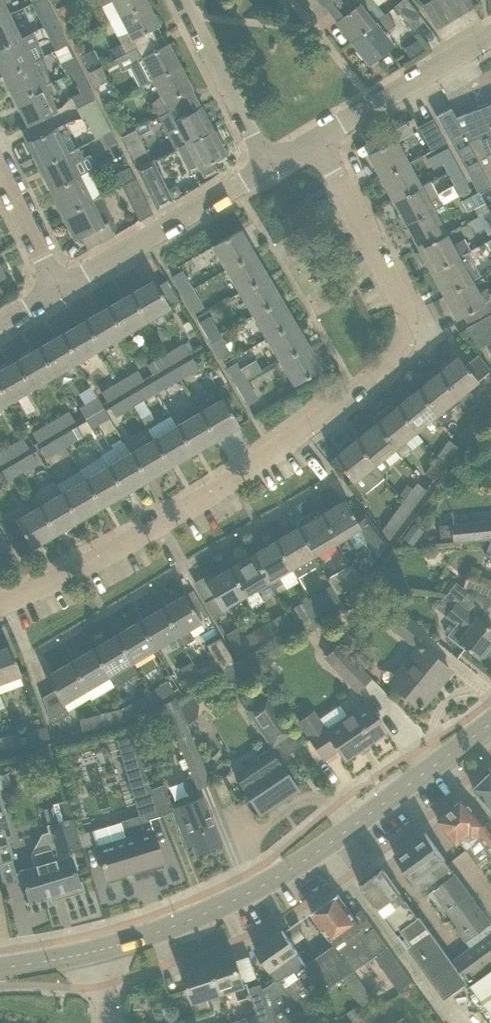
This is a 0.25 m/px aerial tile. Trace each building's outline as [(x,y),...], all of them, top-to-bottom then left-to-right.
[(100,6),(110,1),(118,17),(146,3),(144,0),(97,0),(100,6)] [(323,5),(329,13),(336,8),(346,0),(319,0),(323,5)] [(329,13),(335,21),(351,41),(386,13),(384,14),(373,0),(346,0),(336,8),(329,13)] [(425,20),(407,0),(401,0),(394,6),(414,30),(425,20)] [(423,5),(436,28),(473,6),(470,0),(432,0),(423,5)] [(150,29),(157,25),(146,3),(118,17),(126,33),(116,38),(125,54),(155,38),(150,29)] [(45,25),(55,19),(50,9),(40,15),(45,25)] [(382,34),(395,24),(386,13),(351,41),(369,63),(391,46),(382,34)] [(13,27),(7,14),(0,18),(0,48),(30,32),(27,25),(21,23),(13,27)] [(55,44),(66,39),(55,19),(45,25),(55,44)] [(36,43),(30,32),(0,48),(0,70),(3,76),(30,62),(24,49),(36,43)] [(155,38),(125,54),(129,52),(134,62),(128,67),(137,87),(151,80),(178,66),(167,43),(159,47),(155,38)] [(93,50),(82,55),(88,66),(99,61),(93,50)] [(14,99),(49,82),(42,56),(30,62),(3,76),(14,99)] [(68,72),(78,67),(73,57),(63,62),(68,72)] [(160,97),(150,102),(157,117),(187,101),(195,98),(190,89),(178,66),(151,80),(160,97)] [(99,67),(88,73),(95,87),(107,81),(99,67)] [(79,93),(71,97),(76,108),(94,99),(84,78),(74,83),(79,93)] [(48,84),(49,83),(49,82),(14,99),(27,124),(54,110),(47,97),(53,93),(48,84)] [(187,101),(157,117),(174,148),(211,129),(199,106),(195,98),(187,101)] [(101,135),(110,131),(94,99),(76,108),(82,120),(91,115),(101,135)] [(436,116),(477,192),(478,192),(479,194),(490,187),(490,103),(488,104),(487,102),(477,106),(478,108),(467,113),(455,118),(450,108),(436,116)] [(445,144),(441,136),(432,119),(417,127),(431,151),(445,144)] [(38,167),(67,152),(56,128),(26,142),(38,167)] [(220,147),(224,143),(217,128),(211,129),(174,148),(174,149),(177,147),(186,165),(189,164),(192,170),(198,166),(203,177),(217,171),(212,161),(224,155),(220,147)] [(107,146),(116,142),(110,131),(101,135),(107,146)] [(407,163),(404,157),(394,139),(367,154),(380,178),(407,163)] [(71,163),(83,158),(78,148),(68,153),(67,152),(38,167),(50,190),(88,171),(88,170),(77,176),(71,163)] [(447,172),(457,166),(448,148),(437,154),(447,172)] [(164,185),(163,183),(151,160),(135,168),(148,194),(164,185)] [(392,201),(420,186),(407,163),(380,178),(392,201)] [(457,190),(468,184),(457,166),(447,172),(457,190)] [(122,185),(134,179),(129,167),(112,176),(110,181),(114,189),(122,185)] [(101,194),(100,195),(88,171),(50,190),(62,214),(102,195),(101,194)] [(152,213),(144,199),(134,179),(122,185),(139,220),(152,213)] [(405,225),(442,205),(429,181),(420,186),(392,201),(405,225)] [(477,216),(488,210),(479,194),(478,192),(477,192),(460,202),(466,213),(473,209),(477,216)] [(110,220),(112,217),(102,195),(62,214),(74,238),(81,235),(87,247),(86,247),(86,248),(113,235),(112,232),(115,230),(115,226),(114,222),(110,220)] [(433,211),(443,206),(442,205),(405,225),(418,248),(445,234),(433,211)] [(490,234),(490,216),(488,210),(477,216),(488,236),(490,234)] [(226,268),(252,253),(239,230),(212,245),(226,268)] [(463,238),(451,245),(445,234),(418,248),(419,249),(416,251),(415,254),(420,262),(422,263),(425,262),(430,271),(467,252),(470,250),(463,238)] [(467,252),(430,271),(443,295),(471,280),(480,275),(467,252)] [(239,292),(266,276),(252,253),(226,268),(239,292)] [(182,294),(192,288),(182,271),(172,277),(182,294)] [(253,315),(279,299),(266,276),(239,292),(253,315)] [(170,309),(156,286),(153,280),(130,294),(147,323),(170,309)] [(443,295),(456,319),(463,315),(467,322),(484,313),(490,309),(490,293),(489,294),(486,288),(477,293),(471,280),(443,295)] [(193,313),(203,307),(192,288),(182,294),(193,313)] [(124,336),(147,323),(130,294),(107,307),(124,336)] [(267,338),(293,322),(279,299),(253,315),(267,338)] [(101,350),(124,336),(107,307),(84,321),(101,350)] [(220,334),(212,322),(209,316),(198,322),(209,341),(220,334)] [(490,341),(490,324),(486,316),(475,323),(487,343),(490,341)] [(78,364),(101,350),(84,321),(61,335),(78,364)] [(280,361),(307,345),(293,322),(267,338),(280,361)] [(476,349),(487,343),(475,323),(465,328),(476,349)] [(220,360),(231,353),(220,334),(209,341),(220,360)] [(55,377),(78,364),(61,335),(37,348),(55,377)] [(171,364),(190,353),(183,343),(165,354),(171,364)] [(294,384),(320,369),(307,345),(280,361),(294,384)] [(32,391),(55,377),(37,348),(14,362),(32,391)] [(152,376),(171,364),(165,354),(146,365),(152,376)] [(476,380),(490,369),(477,354),(464,365),(457,357),(436,374),(458,402),(459,402),(466,411),(478,401),(469,389),(477,383),(476,380)] [(180,379),(198,369),(192,358),(174,369),(180,379)] [(236,363),(226,369),(236,387),(247,381),(245,379),(260,371),(254,361),(240,369),(236,363)] [(32,391),(14,362),(0,370),(0,390),(8,404),(32,391)] [(138,370),(127,377),(120,366),(113,371),(119,381),(125,391),(144,381),(138,370)] [(157,393),(180,379),(174,369),(151,383),(157,393)] [(448,410),(458,402),(436,374),(416,391),(436,416),(441,423),(452,415),(448,410)] [(106,402),(125,391),(119,381),(100,392),(106,402)] [(247,406),(257,400),(247,381),(236,387),(247,406)] [(134,407),(157,393),(151,383),(127,397),(133,407),(134,407)] [(8,404),(0,390),(0,409),(8,404)] [(415,432),(436,416),(416,391),(395,408),(415,432)] [(84,418),(102,408),(96,397),(78,408),(84,418)] [(115,418),(133,407),(127,397),(109,408),(115,418)] [(238,425),(228,408),(222,398),(199,411),(215,438),(238,425)] [(490,410),(490,407),(484,401),(471,418),(472,419),(479,425),(490,410)] [(393,409),(391,406),(388,406),(374,417),(374,421),(376,423),(375,424),(401,457),(410,450),(404,441),(415,432),(395,408),(393,409)] [(90,429),(108,418),(102,408),(84,418),(90,429)] [(56,433),(75,421),(68,411),(50,422),(56,433)] [(192,452),(215,438),(199,411),(176,425),(192,452)] [(37,444),(56,433),(50,422),(31,433),(37,444)] [(375,424),(353,441),(383,477),(380,474),(389,467),(383,459),(395,450),(401,457),(375,424)] [(169,466),(192,452),(176,425),(153,438),(169,466)] [(65,447),(83,437),(77,426),(59,437),(65,447)] [(464,427),(458,436),(466,443),(473,434),(464,427)] [(45,459),(65,447),(59,437),(39,448),(45,459)] [(10,459),(28,449),(22,438),(4,449),(10,459)] [(146,479),(169,466),(153,438),(130,452),(146,479)] [(357,498),(383,477),(353,441),(332,458),(352,482),(347,486),(357,498)] [(445,465),(458,448),(449,441),(436,458),(445,465)] [(4,449),(0,443),(0,465),(10,459),(4,449)] [(123,493),(146,479),(130,452),(107,465),(123,493)] [(19,474),(37,464),(31,453),(12,464),(19,474)] [(433,480),(445,465),(436,458),(424,473),(433,480)] [(19,474),(12,464),(0,471),(0,485),(19,474)] [(100,506),(123,493),(107,465),(84,479),(100,506)] [(77,520),(100,506),(84,479),(60,492),(77,520)] [(412,507),(425,490),(416,483),(412,489),(406,485),(401,492),(407,496),(403,501),(404,501),(412,507)] [(54,534),(77,520),(60,492),(37,506),(54,534)] [(344,500),(320,514),(336,541),(343,552),(354,545),(347,534),(357,529),(366,541),(377,554),(386,543),(364,514),(355,520),(344,500)] [(412,507),(404,501),(403,501),(381,530),(388,539),(412,507)] [(31,547),(54,534),(37,506),(14,520),(31,547)] [(319,515),(317,512),(313,511),(302,518),(300,522),(302,525),(297,528),(314,554),(336,541),(320,514),(319,515)] [(450,523),(452,541),(490,538),(490,519),(450,523)] [(290,568),(314,554),(297,528),(274,541),(290,568)] [(407,530),(402,537),(412,544),(417,537),(407,530)] [(8,546),(0,532),(0,551),(8,546)] [(274,541),(252,554),(268,581),(272,588),(282,582),(278,575),(290,568),(274,541)] [(252,554),(228,568),(244,595),(251,606),(262,599),(256,588),(268,581),(252,554)] [(357,584),(362,577),(350,565),(327,578),(337,595),(357,584)] [(222,608),(244,595),(228,568),(205,582),(213,597),(205,602),(214,618),(224,613),(222,608)] [(467,571),(461,586),(490,596),(490,580),(467,571)] [(436,608),(443,613),(457,624),(447,636),(464,649),(465,647),(477,657),(479,655),(481,657),(489,647),(487,645),(490,640),(490,630),(477,619),(476,618),(475,619),(462,609),(472,596),(455,584),(444,597),(436,608)] [(299,624),(336,602),(328,589),(291,610),(299,624)] [(188,628),(200,621),(184,594),(160,608),(181,643),(193,636),(188,628)] [(180,643),(181,643),(160,608),(137,622),(154,650),(176,637),(180,643)] [(414,645),(424,632),(400,613),(390,625),(414,645)] [(268,635),(288,624),(282,614),(262,626),(268,635)] [(131,664),(154,650),(137,622),(115,635),(131,664)] [(236,654),(268,635),(262,626),(242,637),(237,628),(225,635),(236,654)] [(115,635),(92,649),(113,686),(123,680),(118,671),(131,664),(115,635)] [(221,670),(235,662),(220,637),(206,646),(215,660),(197,670),(203,681),(221,670)] [(20,674),(9,645),(0,649),(0,682),(20,674)] [(339,645),(326,657),(357,690),(370,678),(339,645)] [(420,708),(450,671),(420,646),(390,684),(420,708)] [(92,649),(68,663),(83,689),(89,698),(90,698),(90,700),(113,686),(92,649)] [(235,662),(221,670),(224,675),(238,678),(249,671),(241,658),(235,662)] [(89,698),(83,689),(68,663),(45,676),(53,690),(42,697),(52,724),(69,714),(67,711),(89,698)] [(185,692),(203,681),(197,670),(179,681),(185,692)] [(155,704),(174,692),(168,680),(148,692),(155,704)] [(131,718),(155,704),(148,692),(125,706),(131,718)] [(259,762),(235,778),(242,789),(249,799),(260,815),(298,790),(287,773),(280,763),(277,759),(299,744),(266,695),(262,698),(248,707),(246,709),(272,746),(257,757),(257,760),(259,762)] [(196,789),(211,783),(175,697),(155,708),(161,722),(167,719),(196,789)] [(344,759),(385,731),(366,703),(326,730),(323,726),(322,727),(312,712),(299,721),(309,736),(308,736),(323,758),(337,749),(344,759)] [(124,722),(131,718),(125,706),(120,709),(99,714),(99,715),(102,727),(124,722)] [(102,727),(99,715),(99,714),(79,719),(81,731),(102,727)] [(27,744),(49,739),(46,727),(24,732),(27,744)] [(18,746),(15,734),(0,737),(0,750),(18,746)] [(129,735),(116,739),(123,760),(137,756),(129,735)] [(474,790),(490,808),(490,773),(474,790)] [(138,816),(78,834),(81,846),(95,841),(100,860),(106,879),(162,863),(152,830),(149,819),(161,815),(150,789),(148,782),(131,787),(139,816),(138,816)] [(220,842),(213,824),(201,796),(172,808),(185,842),(190,840),(195,852),(220,842)] [(11,835),(0,798),(0,864),(12,861),(14,859),(9,841),(11,835)] [(438,821),(452,836),(457,842),(459,840),(466,849),(482,835),(490,847),(490,826),(487,821),(484,824),(463,800),(438,821)] [(35,865),(19,870),(29,901),(26,902),(27,903),(48,897),(50,896),(51,900),(83,890),(80,881),(78,882),(74,869),(76,868),(73,857),(70,857),(69,855),(67,850),(81,846),(78,834),(73,819),(73,818),(58,823),(48,826),(50,832),(44,834),(46,840),(37,843),(32,853),(35,865)] [(437,848),(425,832),(395,854),(425,896),(432,891),(460,929),(457,931),(470,948),(452,961),(468,983),(490,966),(490,922),(437,848)] [(375,870),(359,881),(367,893),(368,893),(406,947),(412,943),(403,931),(421,918),(420,917),(418,918),(384,870),(384,869),(383,868),(377,873),(375,870)] [(353,915),(339,895),(338,894),(311,912),(334,944),(306,964),(325,991),(340,980),(353,971),(374,956),(400,994),(414,984),(361,910),(353,915)] [(421,918),(403,931),(412,943),(406,947),(444,1000),(468,983),(452,961),(421,918)] [(284,932),(282,929),(255,948),(276,979),(263,988),(268,1003),(276,1022),(280,1022),(325,991),(306,964),(297,952),(298,952),(284,932)] [(234,953),(211,961),(221,991),(222,994),(235,990),(238,1001),(251,996),(247,982),(244,983),(234,953)] [(222,994),(221,991),(211,961),(183,970),(194,1002),(195,1002),(198,1015),(212,1011),(208,998),(222,994)] [(353,971),(343,978),(361,1005),(371,998),(353,971)] [(471,985),(490,1014),(490,971),(471,985)] [(232,1022),(276,1022),(268,1003),(255,1007),(257,1014),(232,1022)]
